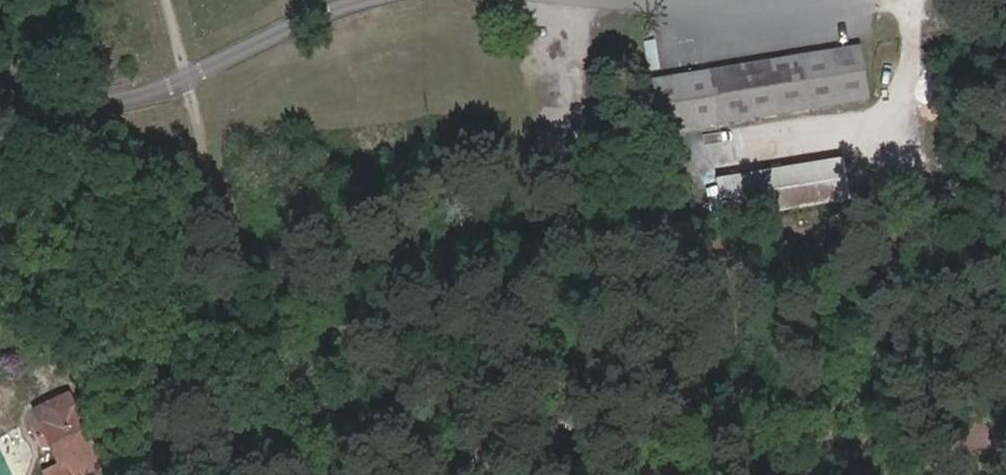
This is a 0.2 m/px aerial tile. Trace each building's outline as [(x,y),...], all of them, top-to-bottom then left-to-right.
[(877,98),(868,44),(673,79),(647,84),(656,135),(877,98)] [(720,218),(842,199),(837,162),(714,182),(720,218)] [(100,466),(69,397),(35,413),(63,474),(81,474),(100,466)]
